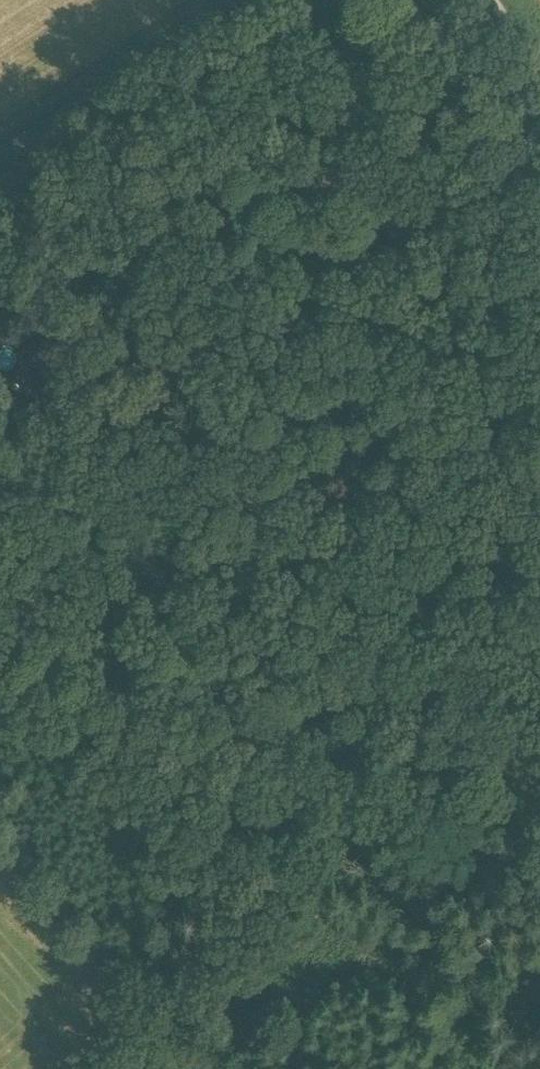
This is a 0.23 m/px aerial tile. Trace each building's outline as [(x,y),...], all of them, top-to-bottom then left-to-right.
[(0,325),(10,317),(12,316),(0,302),(0,324),(0,325)]
